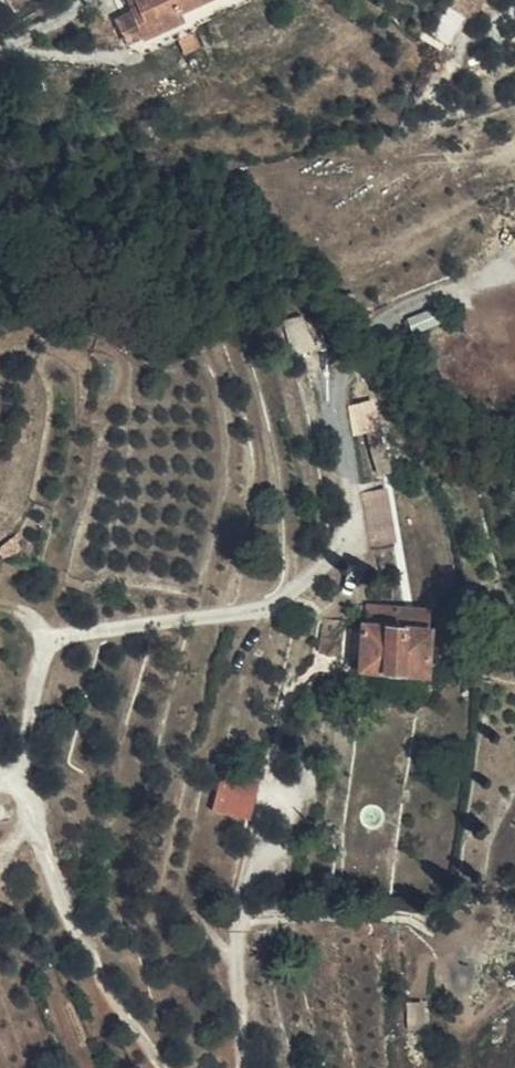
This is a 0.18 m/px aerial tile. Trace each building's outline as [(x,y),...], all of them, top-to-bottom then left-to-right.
[(145,39),(187,20),(184,12),(210,0),(136,0),(139,5),(131,8),(145,39)] [(187,20),(145,39),(150,50),(192,32),(187,20)] [(441,304),(412,316),(418,331),(447,319),(441,304)] [(375,400),(352,404),(356,430),(380,426),(375,400)] [(392,473),(379,428),(366,432),(379,477),(392,473)] [(395,541),(386,490),(363,493),(372,546),(395,541)] [(428,675),(432,610),(368,606),(363,671),(428,675)] [(340,656),(344,622),(325,620),(321,654),(340,656)] [(250,820),(260,781),(223,772),(213,811),(250,820)] [(425,1030),(425,1002),(407,1003),(408,1030),(425,1030)]
